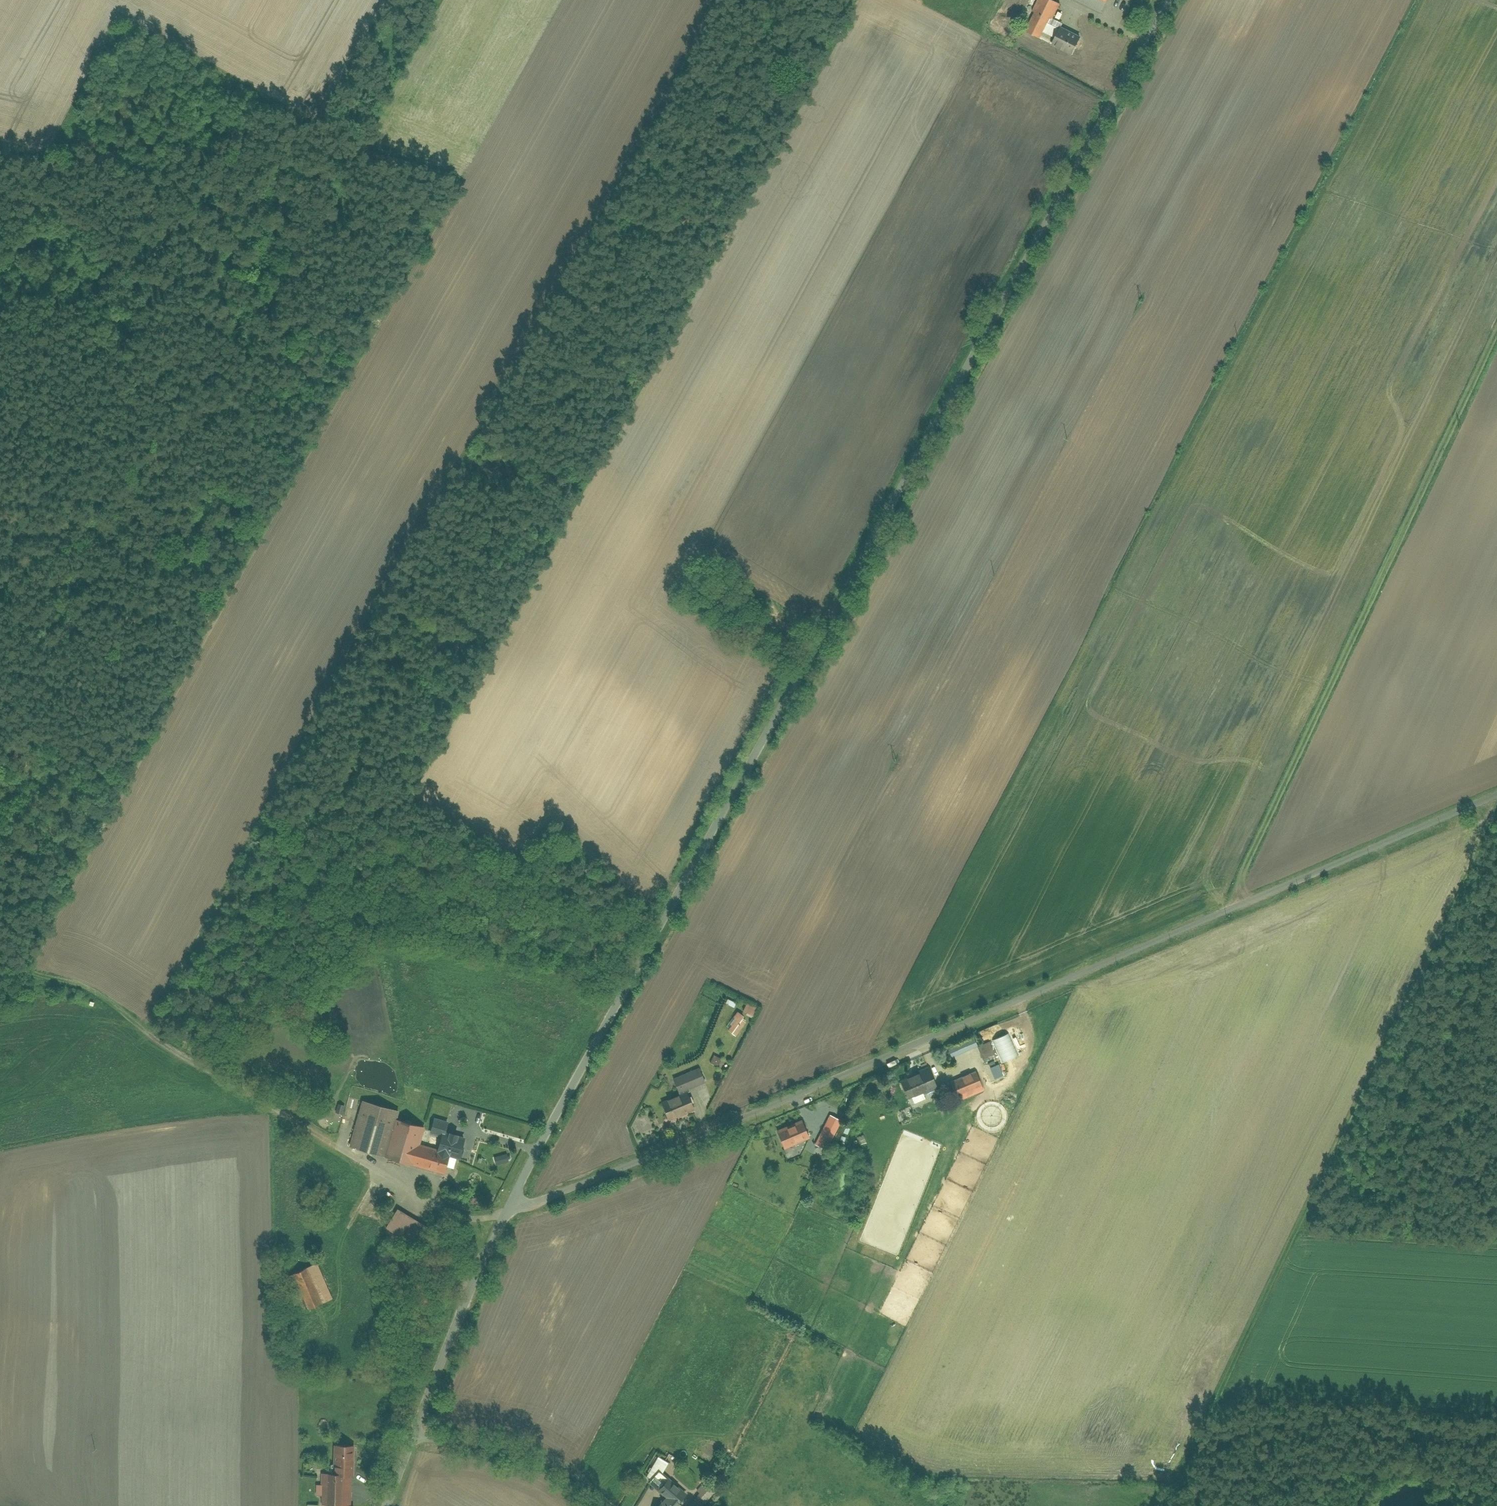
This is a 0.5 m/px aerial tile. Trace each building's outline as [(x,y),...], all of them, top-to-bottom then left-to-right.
[(1059,40),(1054,49),(1073,58),(1083,40),(1067,31),(1068,29),(1054,21),(1062,7),(1049,0),(1041,0),(1026,29),(1046,39),(1048,35),(1059,40)] [(1102,14),(1109,0),(1076,0),(1102,14)] [(748,1005),(745,1012),(753,1016),(757,1009),(748,1005)] [(739,1014),(728,1028),(738,1036),(749,1022),(739,1014)] [(989,1042),(978,1047),(985,1064),(996,1059),(989,1042)] [(714,1057),(711,1064),(720,1068),(723,1060),(714,1057)] [(699,1070),(673,1080),(679,1094),(705,1084),(699,1070)] [(901,1082),(908,1099),(938,1087),(931,1070),(901,1082)] [(950,1083),(959,1102),(984,1090),(976,1071),(950,1083)] [(663,1104),(669,1122),(696,1113),(689,1095),(663,1104)] [(363,1102),(351,1149),(387,1159),(398,1120),(400,1112),(363,1102)] [(829,1115),(826,1122),(838,1127),(841,1119),(829,1115)] [(452,1152),(420,1144),(424,1128),(398,1120),(387,1159),(446,1175),(452,1152)] [(779,1133),(786,1149),(811,1139),(804,1122),(779,1133)] [(823,1135),(817,1153),(825,1156),(831,1138),(823,1135)] [(857,1139),(859,1147),(867,1144),(865,1136),(857,1139)] [(400,1211),(388,1231),(417,1248),(429,1227),(400,1211)] [(320,1264),(291,1276),(305,1312),(334,1301),(320,1264)] [(353,1444),(334,1444),(335,1475),(323,1475),(324,1505),(354,1505),(353,1444)] [(668,1466),(669,1465),(648,1451),(635,1472),(650,1481),(649,1483),(666,1498),(660,1505),(685,1505),(681,1503),(694,1488),(668,1466)]
